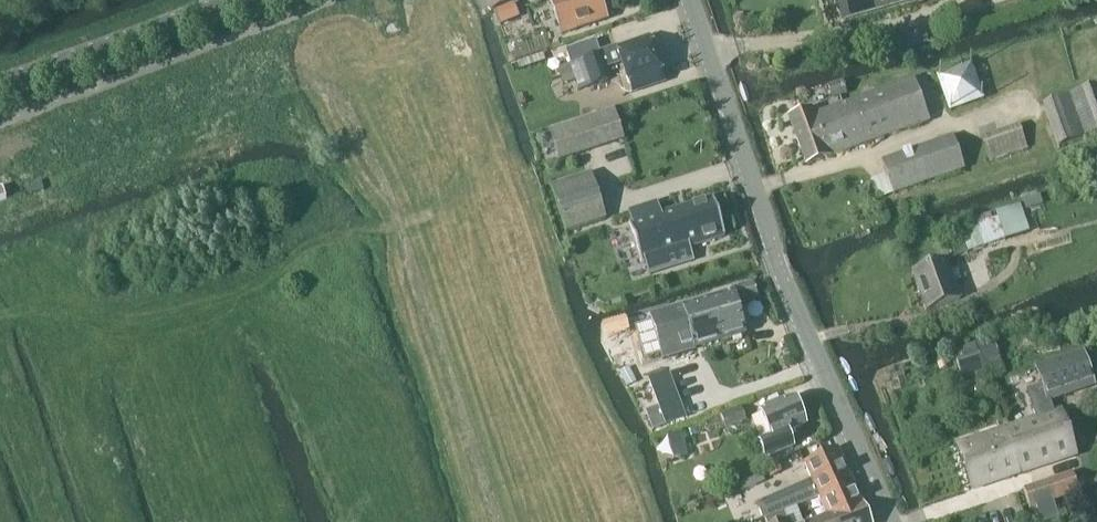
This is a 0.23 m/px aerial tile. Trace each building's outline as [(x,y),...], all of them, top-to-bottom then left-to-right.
[(517,0),(488,0),(492,10),(517,0)] [(574,18),(577,28),(606,19),(600,0),(552,0),(559,23),(574,18)] [(846,21),(920,1),(920,0),(840,0),(846,21)] [(512,5),(492,12),(496,25),(516,18),(512,5)] [(917,32),(899,37),(903,51),(929,44),(927,37),(919,39),(917,32)] [(596,40),(566,49),(571,63),(583,59),(587,72),(604,67),(605,69),(622,64),(657,53),(653,41),(651,42),(650,39),(618,49),(617,47),(600,52),(596,40)] [(620,82),(620,84),(620,85),(620,86),(621,88),(621,89),(622,90),(623,91),(624,92),(626,92),(627,93),(628,93),(630,93),(631,92),(631,93),(664,82),(663,79),(665,78),(657,53),(622,64),(626,75),(624,76),(623,76),(622,77),(621,78),(621,80),(620,81),(620,82)] [(608,79),(605,69),(604,67),(587,72),(583,59),(571,63),(579,88),(608,79)] [(807,166),(930,122),(915,79),(815,116),(813,111),(790,119),(807,166)] [(833,99),(847,94),(843,83),(829,87),(833,99)] [(1059,146),(1096,132),(1096,91),(1095,85),(1044,104),(1059,146)] [(560,159),(624,137),(615,112),(551,134),(560,159)] [(894,195),(965,170),(953,136),(882,162),(894,195)] [(568,232),(607,219),(592,175),(554,188),(568,232)] [(634,224),(629,225),(642,263),(646,261),(650,274),(693,260),(689,248),(725,236),(713,198),(661,215),(657,203),(630,211),(634,224)] [(1021,207),(945,232),(954,259),(1031,233),(1021,207)] [(913,274),(927,313),(960,301),(955,285),(961,283),(957,273),(951,275),(947,262),(913,274)] [(761,295),(768,293),(764,280),(757,282),(761,295)] [(712,299),(724,341),(746,335),(738,305),(743,304),(742,301),(759,296),(755,283),(739,288),(740,291),(712,299)] [(724,341),(712,299),(681,308),(682,310),(638,323),(650,364),(694,350),(724,341)] [(975,343),(954,350),(961,370),(982,363),(975,343)] [(1049,400),(1058,397),(1092,386),(1082,355),(1037,371),(1042,385),(1047,401),(1049,400)] [(708,391),(699,361),(661,373),(670,403),(708,391)] [(1038,420),(1003,432),(1018,475),(1058,462),(1068,459),(1049,400),(1047,401),(1042,385),(1028,390),(1038,420)] [(771,438),(787,432),(806,425),(805,421),(807,417),(804,411),(800,410),(795,398),(761,411),(770,436),(771,438)] [(746,419),(742,407),(721,415),(726,427),(746,419)] [(771,438),(770,436),(763,439),(761,445),(764,453),(770,456),(793,447),(787,432),(771,438)] [(1018,475),(1003,432),(959,447),(973,490),(1018,475)] [(812,478),(787,490),(794,508),(821,498),(843,489),(846,495),(857,490),(839,449),(805,464),(812,478)] [(1058,499),(1078,493),(1072,474),(1023,491),(1029,509),(1035,507),(1040,521),(1045,521),(1057,518),(1052,501),(1058,499)] [(821,498),(827,517),(829,521),(870,521),(857,490),(846,495),(843,489),(821,498)] [(764,520),(794,509),(788,492),(758,504),(764,520)]
